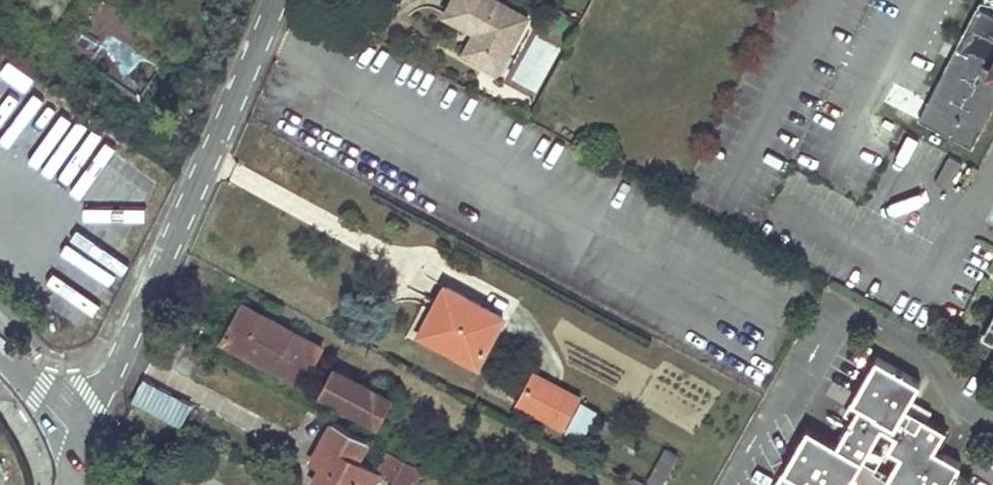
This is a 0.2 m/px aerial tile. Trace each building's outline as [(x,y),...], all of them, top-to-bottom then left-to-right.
[(47,0),(8,0),(46,27),(60,10),(47,0)] [(60,10),(67,0),(47,0),(60,10)] [(489,0),(454,0),(445,17),(472,32),(474,29),(477,30),(479,37),(478,40),(475,38),(466,53),(484,62),(491,48),(509,58),(525,26),(517,22),(520,16),(489,0)] [(920,119),(973,146),(992,109),(992,14),(979,6),(920,119)] [(517,22),(525,26),(529,20),(520,16),(517,22)] [(491,48),(484,62),(502,71),(509,58),(491,48)] [(949,156),(937,181),(949,187),(961,162),(949,156)] [(477,364),(503,316),(446,284),(423,326),(460,345),(455,352),(477,364)] [(232,323),(223,340),(243,352),(245,350),(271,366),(302,383),(322,348),(292,331),(264,316),(265,313),(244,303),(232,323)] [(460,345),(423,326),(420,332),(455,352),(460,345)] [(992,344),(992,336),(987,333),(984,339),(992,344)] [(933,447),(944,428),(905,405),(918,382),(875,358),(851,401),(859,406),(837,444),(808,428),(776,484),(947,484),(960,462),(933,447)] [(334,368),(320,394),(380,427),(394,401),(334,368)] [(533,372),(519,401),(566,427),(581,398),(533,372)] [(134,398),(178,421),(188,400),(145,378),(134,398)] [(595,411),(582,404),(569,428),(581,436),(595,411)] [(612,423),(605,419),(600,427),(608,431),(612,423)] [(316,484),(373,484),(380,473),(395,481),(393,484),(413,484),(422,469),(333,422),(322,440),(328,442),(317,462),(322,466),(313,484),(316,484)] [(328,442),(322,440),(312,460),(317,462),(328,442)] [(650,480),(658,484),(662,484),(679,455),(667,448),(650,480)]
